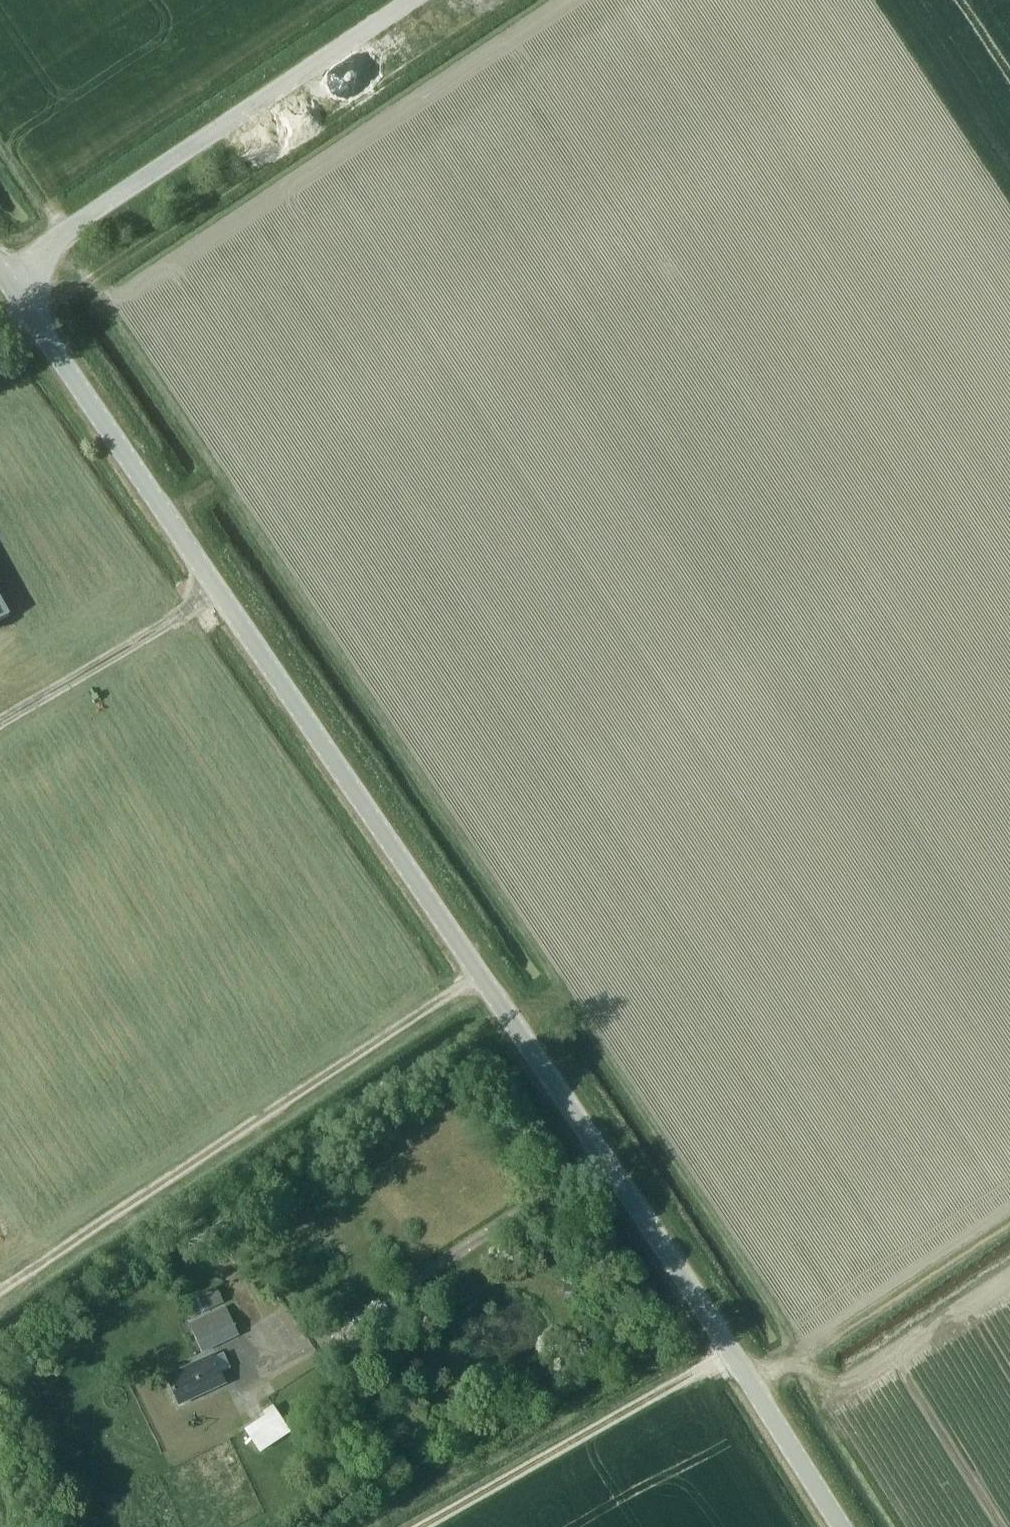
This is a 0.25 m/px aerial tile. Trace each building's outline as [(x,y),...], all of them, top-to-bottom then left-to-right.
[(8,613),(0,599),(0,618),(8,613)] [(223,1303),(216,1288),(198,1295),(205,1310),(223,1303)] [(239,1336),(225,1307),(188,1324),(201,1353),(239,1336)] [(176,1404),(225,1382),(214,1356),(165,1378),(176,1404)] [(244,1429),(260,1453),(291,1433),(276,1409),(273,1406),(263,1412),(265,1416),(244,1429)]
